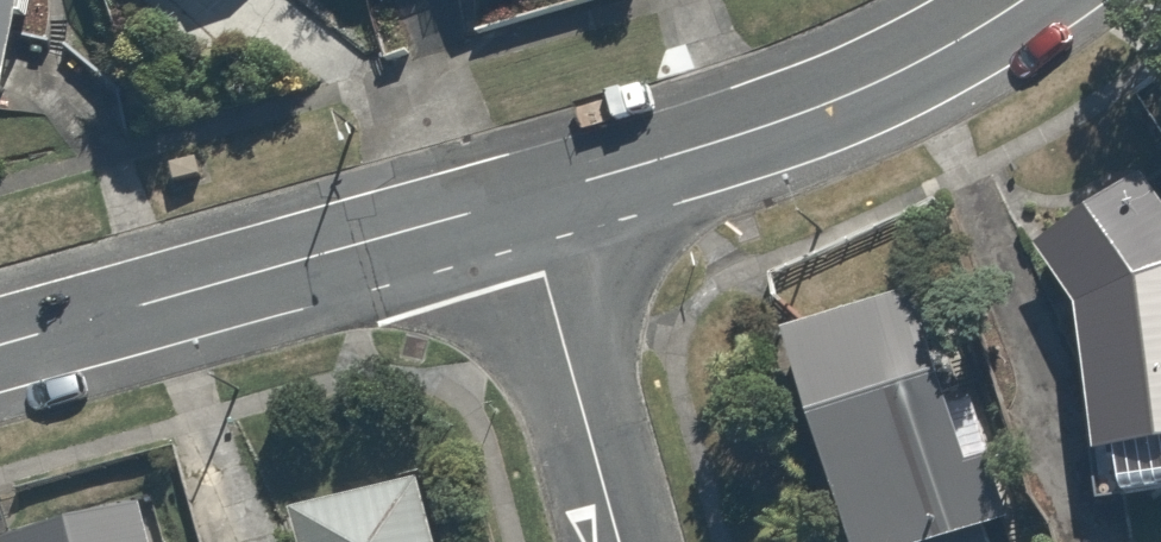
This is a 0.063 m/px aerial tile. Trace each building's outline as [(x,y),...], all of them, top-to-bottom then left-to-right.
[(45,0),(0,0),(0,107),(40,109),(45,0)] [(1159,174),(1048,252),(1095,319),(1120,508),(1160,502),(1160,177),(1159,174)] [(882,541),(996,541),(1019,533),(927,281),(804,326),(882,541)] [(432,478),(310,508),(318,541),(448,541),(432,478)] [(17,541),(159,541),(150,507),(17,541)]
